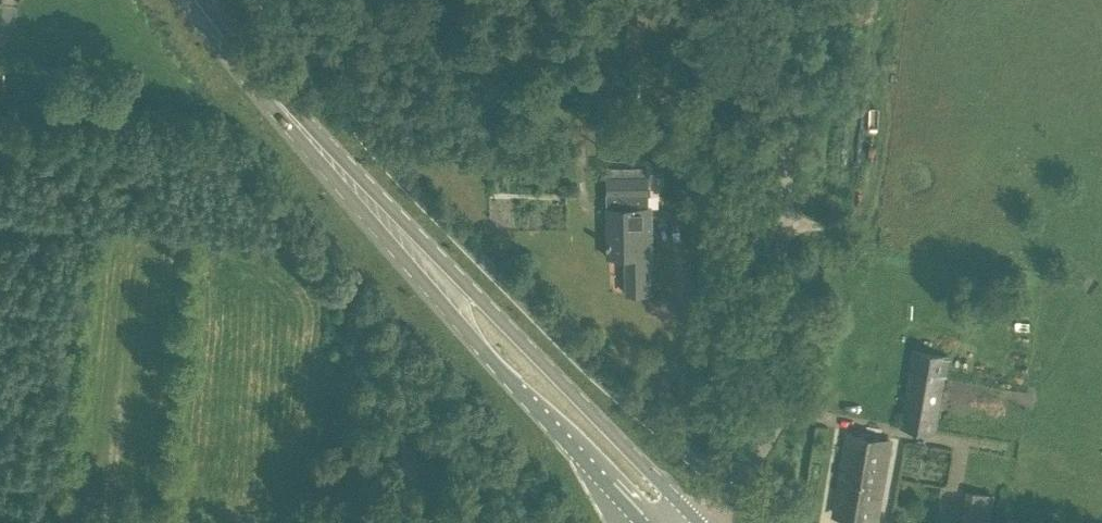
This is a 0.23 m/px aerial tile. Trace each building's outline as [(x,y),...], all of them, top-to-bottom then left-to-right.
[(628,175),(606,176),(608,254),(626,254),(627,292),(654,291),(652,205),(645,205),(644,191),(647,191),(646,175),(644,175),(643,165),(627,165),(628,175)] [(699,302),(720,302),(720,250),(699,250),(699,302)] [(936,430),(949,354),(914,348),(902,424),(936,430)] [(876,519),(880,497),(890,440),(848,434),(835,512),(876,519)] [(993,495),(969,491),(964,522),(988,522),(993,495)]
